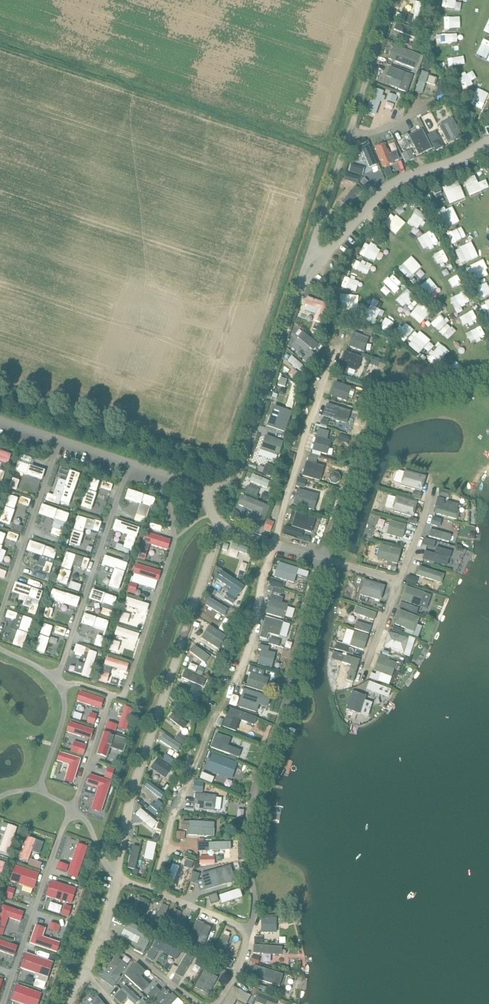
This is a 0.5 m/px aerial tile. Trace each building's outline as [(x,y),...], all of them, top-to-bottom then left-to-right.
[(419,21),(421,3),(415,3),(413,20),(419,21)] [(406,15),(404,23),(410,25),(412,17),(406,15)] [(414,38),(417,31),(397,23),(394,30),(414,38)] [(409,42),(407,49),(413,51),(415,45),(409,42)] [(394,45),(388,59),(413,69),(415,69),(420,55),(394,45)] [(427,61),(421,66),(427,72),(433,67),(427,61)] [(390,68),(386,77),(393,79),(401,82),(398,90),(407,93),(410,83),(411,83),(413,76),(390,68)] [(421,72),(415,92),(422,94),(428,74),(421,72)] [(376,116),(383,92),(374,89),(366,112),(376,116)] [(388,94),(386,101),(395,104),(398,97),(388,94)] [(438,125),(448,144),(462,138),(452,119),(438,125)] [(419,156),(432,149),(422,130),(409,137),(419,156)] [(439,139),(431,143),(435,151),(443,147),(439,139)] [(375,148),(383,168),(394,163),(393,162),(399,160),(396,151),(390,154),(386,143),(375,148)] [(370,166),(376,164),(370,149),(364,152),(370,166)] [(410,150),(401,154),(405,163),(415,159),(410,150)] [(351,164),(349,172),(362,175),(364,168),(351,164)] [(390,168),(383,171),(386,179),(393,176),(390,168)] [(346,173),(344,180),(358,184),(359,177),(346,173)] [(347,207),(361,191),(356,186),(342,203),(347,207)] [(321,323),(327,304),(307,297),(304,304),(317,309),(313,321),(321,323)] [(302,332),(297,338),(299,339),(310,348),(313,351),(318,345),(316,343),(302,332)] [(354,332),(349,346),(363,352),(369,338),(354,332)] [(362,357),(345,351),(342,358),(340,364),(337,371),(347,375),(349,369),(356,372),(362,357)] [(306,355),(302,360),(307,364),(311,359),(306,355)] [(300,371),(303,366),(292,357),(288,361),(300,371)] [(378,366),(373,379),(380,381),(385,369),(378,366)] [(298,372),(293,379),(300,385),(305,378),(298,372)] [(280,378),(278,385),(285,387),(287,380),(280,378)] [(335,382),(331,396),(347,401),(351,387),(335,382)] [(290,392),(284,415),(290,417),(297,394),(290,392)] [(324,406),(320,421),(346,429),(350,415),(339,411),(341,407),(332,404),(330,408),(324,406)] [(316,436),(312,451),(313,451),(321,453),(327,455),(331,441),(327,440),(329,432),(324,430),(318,429),(318,431),(316,436)] [(340,434),(338,441),(347,444),(349,437),(340,434)] [(260,450),(279,456),(283,442),(265,436),(260,450)] [(2,463),(8,465),(11,454),(0,451),(0,462),(2,463)] [(287,453),(286,460),(294,462),(296,455),(287,453)] [(306,461),(302,476),(320,481),(324,467),(316,465),(318,459),(308,456),(307,461),(306,461)] [(17,461),(14,471),(26,475),(26,476),(42,481),(45,471),(33,466),(17,461)] [(266,463),(263,474),(271,477),(275,467),(266,463)] [(65,490),(60,502),(69,505),(73,493),(74,494),(80,474),(70,471),(66,482),(63,490),(65,490)] [(400,486),(422,492),(426,477),(405,471),(400,486)] [(330,474),(329,479),(331,483),(335,484),(339,482),(341,477),(339,473),(334,472),(330,474)] [(250,481),(267,489),(270,482),(252,475),(250,481)] [(298,477),(295,486),(304,488),(306,481),(304,481),(305,479),(298,477)] [(13,478),(9,488),(16,491),(20,481),(13,478)] [(91,478),(81,508),(91,511),(97,494),(96,493),(100,481),(91,478)] [(103,482),(100,488),(111,492),(113,485),(103,482)] [(440,489),(438,496),(449,499),(451,492),(440,489)] [(129,490),(125,500),(141,505),(141,504),(153,508),(156,499),(129,490)] [(297,490),(293,505),(314,511),(318,495),(297,490)] [(413,491),(411,498),(420,500),(422,494),(413,491)] [(262,493),(260,499),(266,501),(269,495),(262,493)] [(48,494),(45,501),(55,504),(58,497),(48,494)] [(0,521),(0,523),(4,524),(9,526),(15,511),(14,510),(18,498),(9,495),(5,507),(0,521)] [(243,495),(238,505),(257,513),(252,524),(262,528),(268,514),(271,507),(269,506),(243,495)] [(20,497),(18,504),(28,507),(30,500),(20,497)] [(396,497),(392,511),(413,518),(417,503),(396,497)] [(42,505),(38,515),(54,520),(54,519),(66,523),(66,524),(69,514),(42,505)] [(460,512),(436,505),(433,514),(458,521),(460,512)] [(296,512),(291,526),(306,531),(311,533),(316,519),(310,517),(296,512)] [(136,515),(134,521),(144,524),(146,518),(136,515)] [(73,531),(69,544),(80,548),(84,534),(83,534),(84,529),(87,519),(78,516),(73,531)] [(433,517),(431,525),(440,528),(442,519),(433,517)] [(95,522),(92,531),(98,533),(101,522),(94,520),(94,521),(95,522)] [(115,520),(111,530),(127,535),(122,548),(130,550),(131,550),(135,538),(136,538),(139,528),(115,520)] [(267,520),(264,530),(270,533),(274,523),(267,520)] [(387,535),(402,539),(406,526),(390,522),(387,535)] [(13,523),(10,530),(21,533),(23,527),(13,523)] [(285,526),(283,533),(301,538),(303,531),(285,526)] [(53,528),(51,534),(61,538),(63,532),(53,528)] [(449,543),(451,536),(431,531),(429,537),(449,543)] [(9,532),(6,539),(16,543),(19,536),(9,532)] [(146,532),(142,542),(143,543),(150,545),(168,551),(171,541),(146,532)] [(424,538),(422,545),(434,548),(436,542),(424,538)] [(30,541),(27,551),(43,556),(55,560),(58,550),(46,547),(46,546),(30,541)] [(232,543),(230,549),(242,553),(245,554),(248,555),(250,555),(252,549),(232,543)] [(381,545),(377,560),(398,565),(401,551),(381,545)] [(141,548),(137,559),(145,561),(148,551),(141,549),(141,548)] [(66,552),(56,583),(67,586),(71,572),(70,572),(72,566),(76,556),(66,552)] [(449,559),(424,552),(422,559),(447,566),(449,559)] [(105,556),(102,565),(114,569),(108,587),(118,590),(128,564),(105,556)] [(82,557),(79,568),(86,570),(90,560),(82,557)] [(43,568),(42,572),(49,574),(53,564),(46,562),(44,568),(43,568)] [(299,569),(278,563),(274,577),(294,584),(299,569)] [(134,574),(132,583),(136,584),(138,584),(155,590),(157,581),(158,582),(161,572),(136,564),(133,574),(134,574)] [(441,584),(444,575),(418,567),(416,576),(441,584)] [(239,571),(237,578),(243,580),(245,573),(239,571)] [(217,578),(236,591),(240,584),(221,572),(217,578)] [(408,575),(405,584),(415,587),(418,578),(408,575)] [(270,578),(268,585),(276,587),(278,580),(270,578)] [(359,595),(380,601),(385,586),(364,580),(359,595)] [(131,582),(128,592),(135,594),(138,584),(136,584),(132,583),(131,582)] [(15,583),(12,593),(25,597),(39,601),(40,601),(43,592),(15,583)] [(274,587),(272,595),(279,597),(281,589),(274,587)] [(425,593),(406,587),(401,601),(420,607),(425,593)] [(52,589),(49,599),(64,603),(63,604),(77,609),(80,598),(52,589)] [(92,590),(89,600),(102,604),(104,604),(102,609),(112,612),(113,611),(117,598),(92,590)] [(227,593),(223,601),(231,606),(236,598),(227,593)] [(266,614),(284,619),(288,605),(282,603),(283,599),(271,596),(266,614)] [(208,603),(225,613),(228,607),(211,597),(208,603)] [(127,598),(124,606),(125,606),(147,613),(149,605),(127,598)] [(401,603),(399,607),(417,614),(418,609),(401,603)] [(30,608),(28,613),(35,615),(38,606),(32,604),(30,608)] [(46,607),(43,617),(50,619),(53,609),(46,607)] [(356,607),(354,614),(374,621),(376,614),(356,607)] [(420,618),(399,610),(394,624),(414,632),(420,618)] [(8,611),(5,618),(13,620),(15,620),(17,614),(8,611)] [(122,613),(119,623),(127,625),(130,615),(122,613)] [(84,614),(81,624),(93,628),(93,627),(106,631),(109,622),(84,614)] [(17,632),(12,646),(23,649),(33,620),(23,616),(18,632),(17,632)] [(279,637),(283,622),(266,617),(259,637),(267,640),(269,634),(279,637)] [(44,624),(34,651),(44,655),(50,639),(49,638),(53,627),(44,624)] [(366,625),(363,632),(369,634),(371,627),(366,625)] [(209,626),(201,638),(216,648),(218,649),(221,645),(226,637),(225,636),(221,633),(209,626)] [(393,626),(392,631),(401,634),(403,630),(393,626)] [(57,627),(54,633),(64,637),(67,630),(57,627)] [(117,627),(115,636),(137,643),(140,634),(117,627)] [(350,646),(364,650),(368,637),(354,632),(349,646),(350,646)] [(404,653),(408,639),(388,633),(384,647),(404,653)] [(97,635),(94,646),(101,648),(104,638),(97,635)] [(113,640),(110,650),(117,653),(120,643),(113,640)] [(337,642),(334,649),(348,654),(348,653),(350,648),(350,646),(349,646),(337,642)] [(76,645),(73,652),(84,655),(86,648),(76,645)] [(257,665),(272,668),(275,653),(268,652),(269,647),(259,645),(258,650),(260,651),(257,665)] [(195,647),(191,653),(211,666),(215,660),(195,647)] [(78,663),(75,672),(82,675),(81,676),(89,678),(97,653),(89,651),(85,665),(78,663)] [(337,653),(335,660),(341,662),(343,655),(337,653)] [(353,682),(359,660),(344,656),(342,663),(350,665),(346,680),(353,682)] [(107,657),(104,665),(126,672),(129,665),(129,664),(107,657)] [(397,664),(379,657),(374,671),(392,678),(397,664)] [(199,667),(196,674),(202,676),(204,669),(199,667)] [(246,687),(264,693),(269,679),(263,677),(264,672),(252,668),(251,673),(246,687)] [(102,672),(99,682),(107,684),(110,674),(102,672)] [(185,672),(182,678),(202,687),(205,680),(185,672)] [(210,699),(175,683),(167,704),(201,720),(210,699)] [(243,689),(241,697),(237,708),(248,711),(251,703),(259,706),(267,708),(271,698),(243,689)] [(80,691),(76,701),(101,710),(104,700),(80,691)] [(361,714),(366,696),(352,692),(346,710),(361,714)] [(125,706),(118,728),(126,731),(133,709),(125,706)] [(254,725),(257,718),(229,708),(222,727),(236,732),(240,720),(254,725)] [(90,713),(87,723),(94,725),(97,715),(90,713)] [(169,718),(183,730),(187,725),(173,713),(169,718)] [(68,722),(65,732),(90,740),(93,730),(68,722)] [(107,722),(105,729),(115,732),(118,725),(107,722)] [(104,733),(97,754),(106,757),(109,747),(123,752),(127,740),(104,733)] [(179,733),(174,740),(182,745),(187,738),(179,733)] [(211,748),(239,758),(241,751),(228,746),(230,739),(216,734),(211,748)] [(164,735),(161,740),(177,751),(180,747),(164,735)] [(74,742),(71,752),(76,754),(83,756),(87,746),(80,743),(74,742)] [(59,752),(57,761),(63,763),(69,765),(66,774),(64,780),(73,783),(81,759),(59,752)] [(212,754),(206,771),(227,779),(230,771),(234,773),(236,768),(238,763),(212,754)] [(158,758),(151,769),(166,779),(173,769),(161,760),(158,758)] [(108,767),(104,777),(111,780),(115,770),(108,767)] [(202,773),(200,778),(212,783),(214,778),(202,773)] [(89,775),(87,784),(98,788),(91,809),(100,812),(110,782),(89,775)] [(194,781),(193,792),(203,793),(204,782),(194,781)] [(149,782),(145,787),(161,799),(164,794),(149,782)] [(193,809),(194,809),(214,812),(216,796),(195,793),(193,809)] [(153,802),(147,809),(154,815),(160,808),(153,802)] [(136,815),(153,829),(157,823),(141,810),(136,815)] [(189,831),(189,835),(213,836),(214,823),(189,821),(189,822),(189,831)] [(181,822),(181,830),(189,831),(189,822),(181,822)] [(0,848),(0,851),(8,854),(17,828),(8,825),(4,836),(0,848)] [(176,831),(176,840),(184,840),(185,832),(176,831)] [(154,834),(152,841),(158,843),(160,836),(154,834)] [(24,848),(20,859),(28,862),(32,852),(40,855),(44,843),(36,840),(28,837),(24,848)] [(147,842),(145,851),(154,853),(157,844),(147,842)] [(198,843),(198,852),(206,851),(206,842),(204,842),(198,843)] [(78,843),(67,875),(67,876),(77,879),(88,847),(78,843)] [(132,846),(127,868),(135,870),(140,848),(132,846)] [(214,856),(199,857),(200,865),(215,864),(214,856)] [(186,859),(183,867),(191,870),(194,862),(186,859)] [(58,862),(56,869),(66,873),(69,866),(58,862)] [(166,884),(173,886),(179,867),(172,864),(166,884)] [(197,882),(200,892),(205,890),(206,890),(235,882),(231,865),(201,874),(202,880),(197,882)] [(16,866),(10,882),(35,890),(40,874),(16,866)] [(51,881),(46,897),(71,905),(76,889),(51,881)] [(8,887),(5,898),(12,900),(15,889),(8,887)] [(221,904),(243,897),(240,889),(219,896),(221,904)] [(217,893),(208,896),(211,904),(219,901),(217,893)] [(140,898),(134,917),(141,919),(147,901),(140,898)] [(0,911),(0,927),(5,929),(9,918),(21,922),(24,912),(2,905),(0,911)] [(162,905),(153,924),(160,927),(168,907),(162,905)] [(119,906),(117,912),(123,915),(125,909),(119,906)] [(174,910),(165,931),(172,934),(181,913),(174,910)] [(276,918),(261,918),(260,933),(276,933),(276,918)] [(128,921),(124,929),(124,930),(140,938),(137,944),(134,950),(143,954),(149,942),(148,941),(152,934),(140,928),(128,921)] [(196,921),(187,942),(195,945),(204,924),(196,921)] [(36,925),(29,944),(57,953),(61,943),(43,937),(46,928),(36,925)] [(181,932),(177,939),(183,941),(186,935),(181,932)] [(222,934),(213,956),(220,959),(229,938),(222,934)] [(159,937),(147,958),(153,961),(159,950),(167,955),(176,960),(181,950),(177,948),(164,941),(165,940),(159,937)] [(14,956),(18,946),(0,940),(0,952),(14,956)] [(209,944),(203,946),(206,952),(212,950),(209,944)] [(281,955),(282,948),(253,946),(253,953),(281,955)] [(26,953),(21,969),(35,974),(48,978),(49,978),(54,963),(26,953)] [(182,978),(194,958),(187,954),(175,974),(182,978)] [(252,955),(250,962),(253,963),(258,964),(260,958),(252,955)] [(199,957),(195,964),(201,968),(206,961),(199,957)] [(229,957),(225,966),(232,970),(236,960),(229,957)] [(112,963),(100,979),(113,988),(121,978),(119,976),(127,965),(121,961),(116,958),(112,963)] [(136,963),(125,975),(143,992),(150,985),(141,977),(146,972),(136,963)] [(208,964),(205,970),(212,974),(215,968),(208,964)] [(254,965),(250,977),(279,986),(283,975),(254,965)] [(195,988),(208,995),(217,978),(204,971),(195,988)] [(11,1001),(21,1003),(39,1003),(42,994),(17,985),(11,1001)] [(114,998),(121,1003),(126,998),(133,1003),(137,1003),(140,1000),(125,986),(120,992),(114,998)] [(156,987),(147,996),(153,1001),(161,992),(156,987)] [(224,1003),(234,1003),(237,999),(246,1003),(250,996),(233,987),(224,1003)] [(254,988),(251,994),(256,997),(259,990),(254,988)] [(153,1001),(156,1003),(162,1003),(171,995),(164,989),(161,992),(153,1001)] [(256,1002),(261,1003),(266,1003),(269,997),(259,993),(256,1002)] [(162,1003),(173,1003),(178,999),(173,994),(162,1003)]
